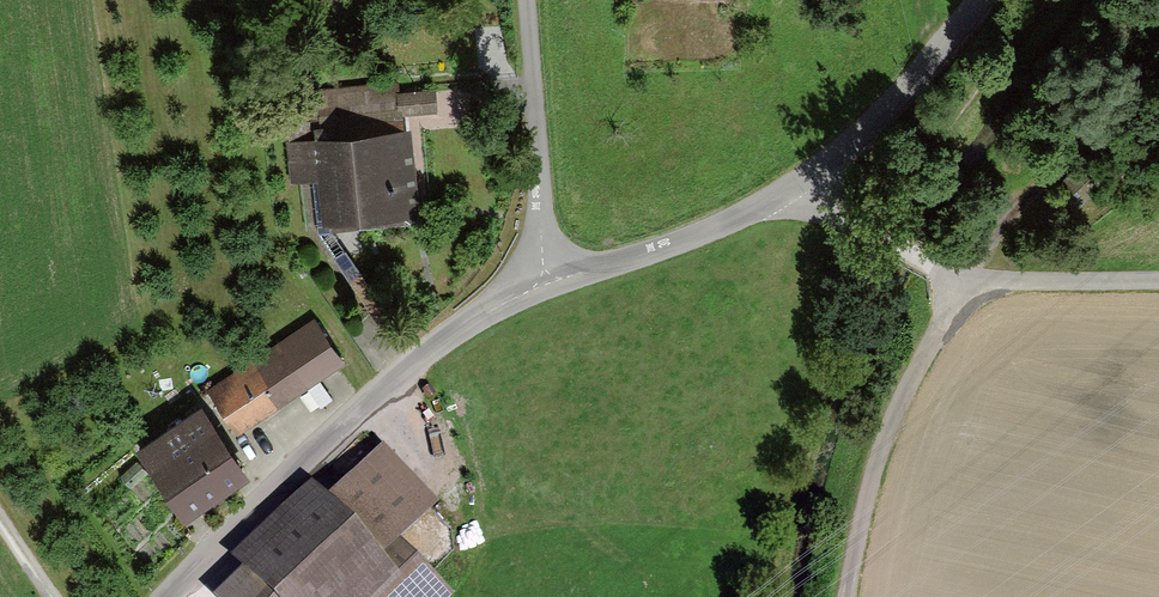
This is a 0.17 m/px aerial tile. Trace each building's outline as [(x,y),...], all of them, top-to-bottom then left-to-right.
[(319,225),(417,215),(413,178),(408,129),(288,141),(292,175),(314,173),(319,225)] [(315,318),(207,388),(236,432),(344,362),(315,318)] [(199,405),(137,447),(183,516),(216,494),(246,474),(199,405)] [(215,596),(216,596),(458,596),(403,538),(439,505),(385,447),(328,499),(313,483),(230,560),(241,572),(215,596)]
